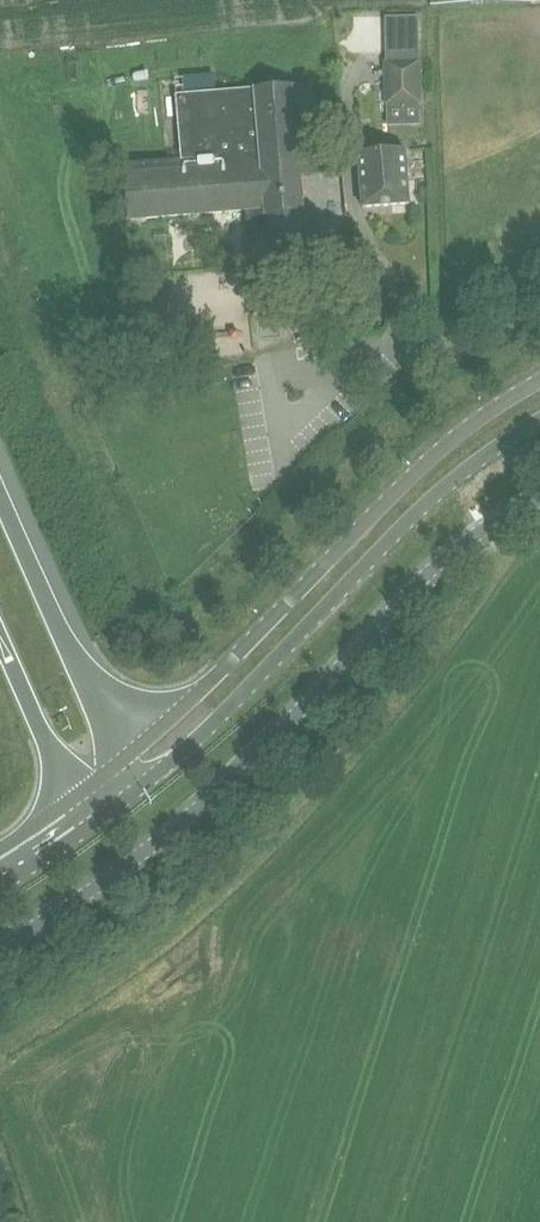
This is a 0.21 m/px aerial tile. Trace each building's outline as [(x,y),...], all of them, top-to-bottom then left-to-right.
[(419,62),(386,63),(386,103),(420,102),(419,62)] [(176,95),(181,159),(123,163),(128,220),(266,208),(267,216),(269,216),(271,237),(303,234),(301,214),(304,214),(300,176),(318,175),(310,84),(176,95)] [(410,204),(405,149),(358,153),(362,208),(410,204)]
